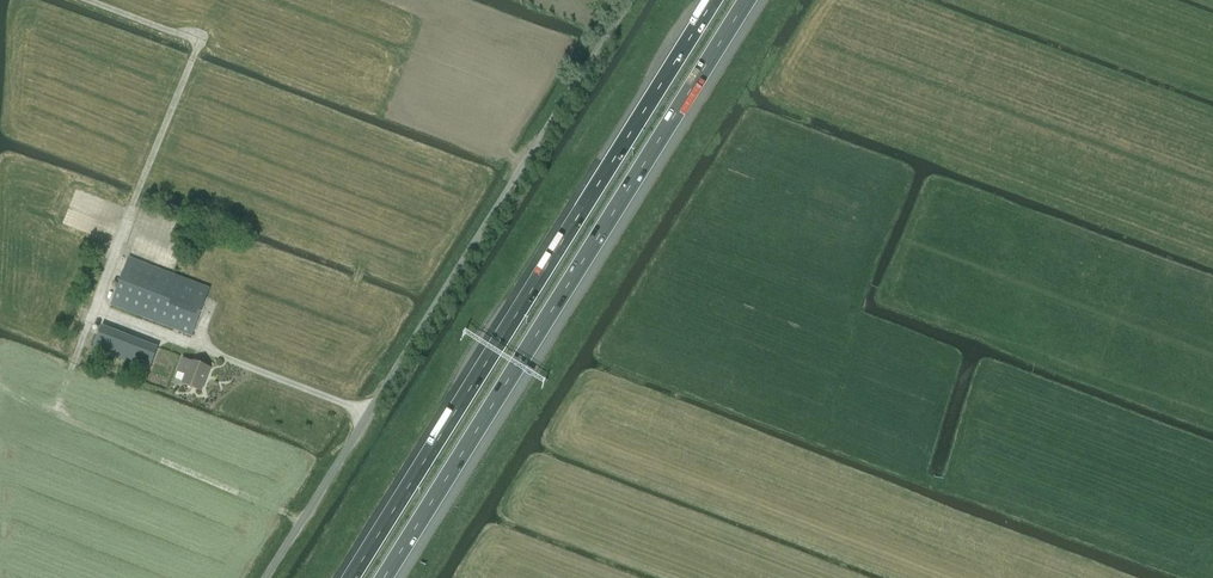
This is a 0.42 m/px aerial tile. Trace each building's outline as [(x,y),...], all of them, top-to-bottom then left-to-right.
[(194,335),(212,288),(130,257),(113,305),(194,335)] [(103,332),(96,350),(143,367),(146,360),(153,363),(156,355),(149,352),(152,343),(118,330),(115,337),(103,332)] [(185,357),(180,371),(188,374),(184,383),(203,390),(212,367),(193,360),(193,361),(185,357)]
